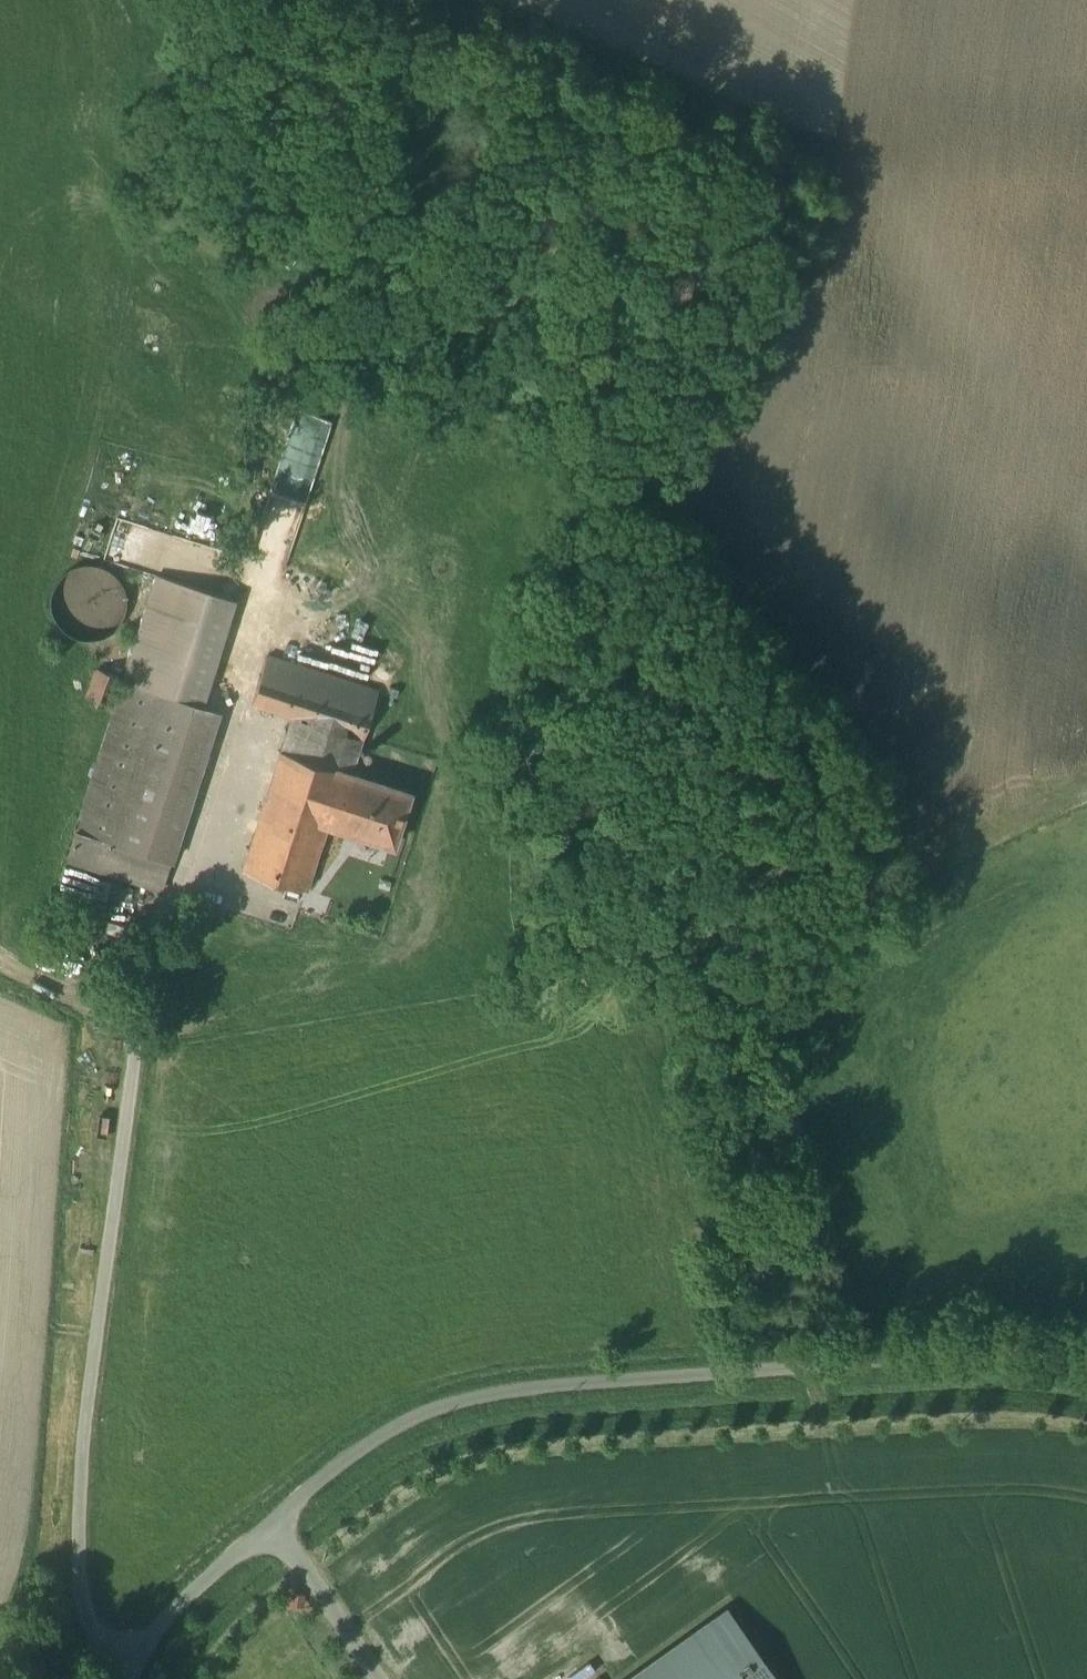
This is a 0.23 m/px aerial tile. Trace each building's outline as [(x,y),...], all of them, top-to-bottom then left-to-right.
[(325,441),(329,428),(296,419),(293,431),(325,441)] [(61,576),(56,583),(52,591),(51,600),(51,608),(53,616),(57,624),(63,630),(70,636),(78,639),(86,641),(95,640),(103,638),(111,634),(117,628),(122,621),(126,614),(127,605),(127,597),(125,588),(121,581),(115,574),(108,569),(100,566),(92,564),(83,565),(75,567),(67,571),(61,576)] [(235,601),(158,576),(67,859),(162,889),(219,713),(201,707),(235,601)] [(334,827),(351,774),(377,693),(267,658),(252,704),(291,717),(243,870),(305,890),(326,825),(334,827)] [(118,677),(96,670),(87,699),(108,706),(118,677)] [(409,793),(351,774),(334,827),(392,846),(409,793)] [(729,1611),(724,1615),(634,1678),(777,1678),(729,1611)]
